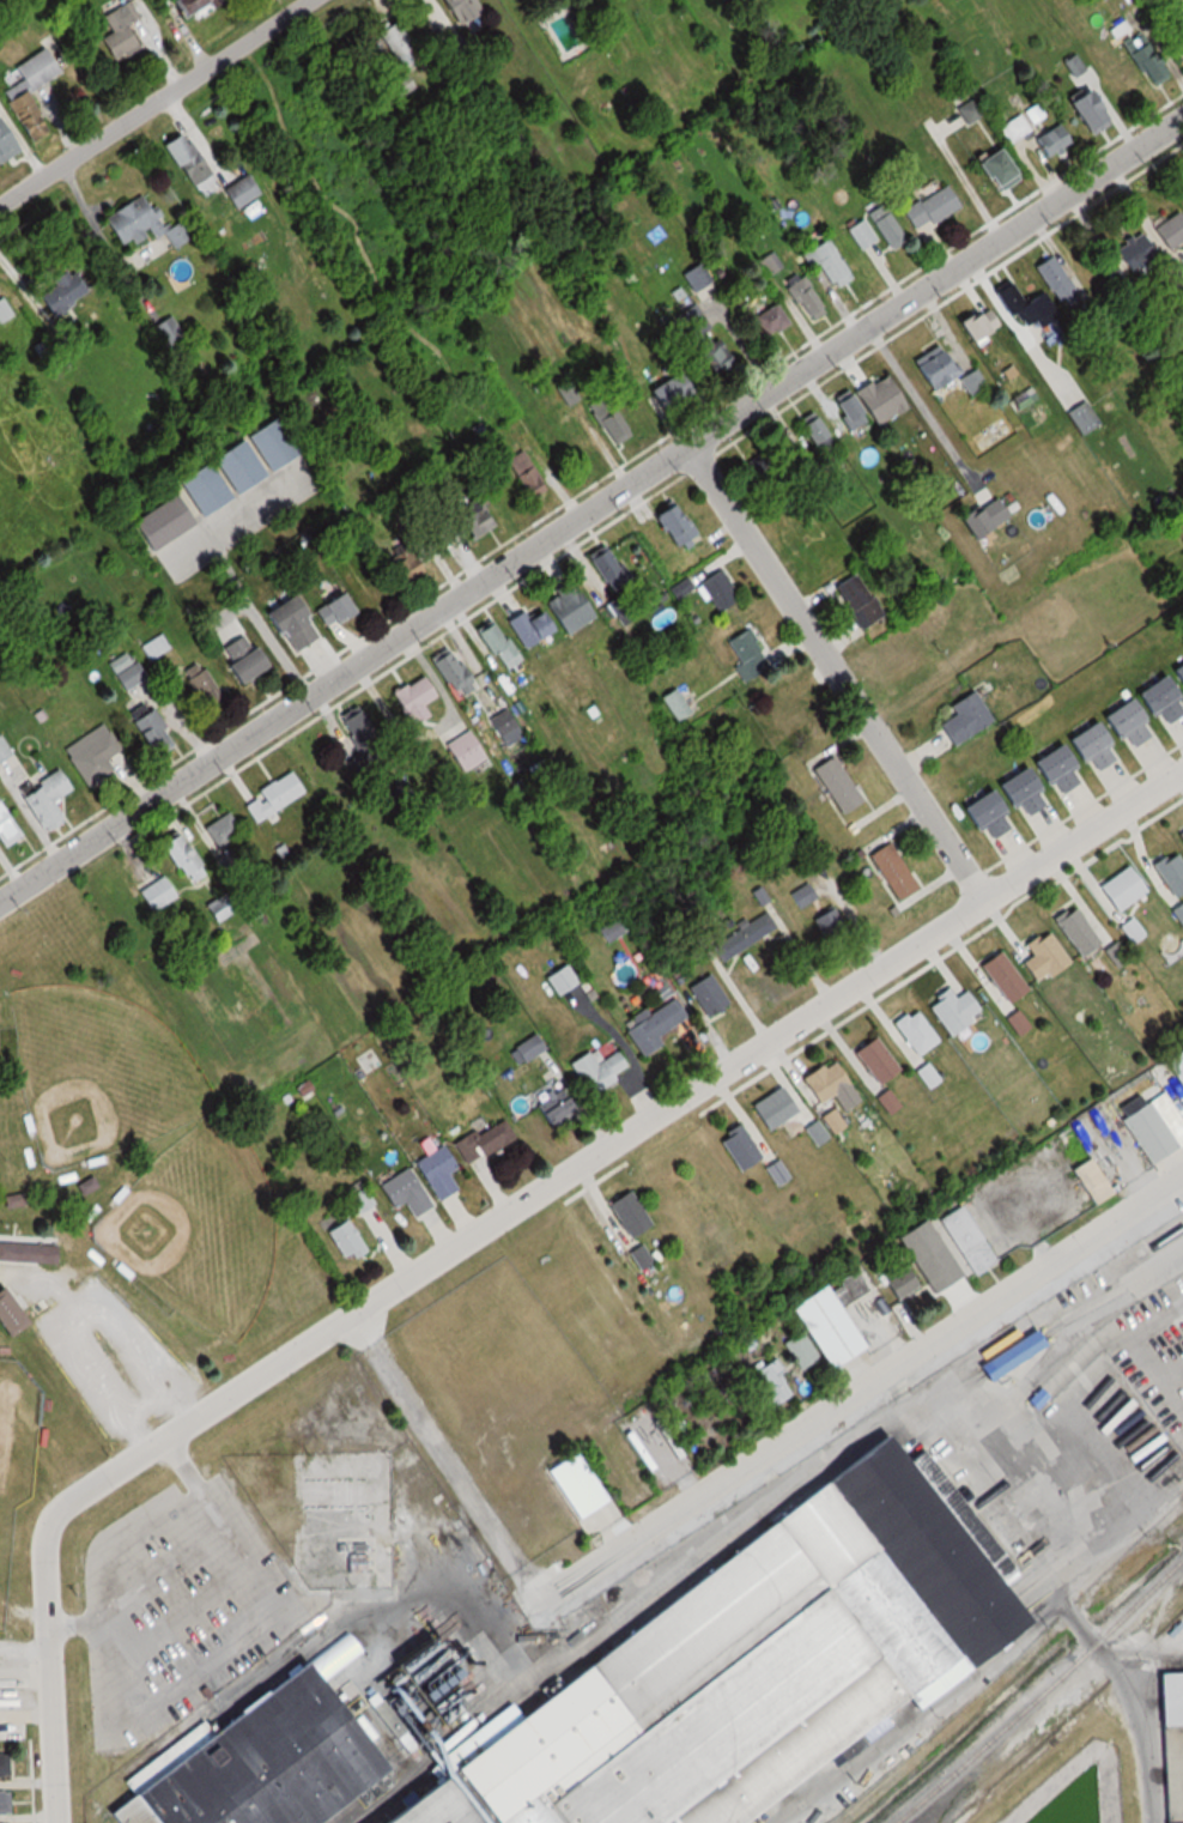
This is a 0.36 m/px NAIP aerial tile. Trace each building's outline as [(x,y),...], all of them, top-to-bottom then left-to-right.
[(109,33),(98,39),(109,61),(135,48),(123,25),(138,17),(129,0),(128,0),(100,14),(109,33)] [(182,21),(219,0),(171,0),(182,21)] [(478,9),(472,0),(436,0),(454,26),(478,9)] [(1182,47),(1182,14),(1169,21),(1182,47)] [(413,53),(394,19),(375,30),(395,64),(413,53)] [(1120,45),(1149,86),(1167,73),(1138,32),(1120,45)] [(10,66),(19,81),(1,92),(27,135),(45,124),(26,92),(59,72),(44,46),(10,66)] [(389,81),(396,98),(412,91),(405,74),(389,81)] [(1084,137),(1106,124),(1083,86),(1061,100),(1084,137)] [(1029,131),(1018,114),(996,128),(1007,145),(1029,131)] [(1042,159),(1069,143),(1058,122),(1030,138),(1042,159)] [(0,123),(0,159),(17,149),(0,123)] [(194,191),(213,177),(186,140),(183,142),(176,131),(159,143),(194,191)] [(1013,177),(994,146),(971,161),(990,192),(1013,177)] [(257,193),(244,173),(219,190),(232,209),(257,193)] [(914,232),(958,205),(944,183),(900,210),(914,232)] [(101,214),(116,249),(161,229),(170,248),(188,240),(179,219),(157,229),(143,196),(101,214)] [(885,244),(901,233),(885,210),(869,221),(885,244)] [(1176,212),(1151,227),(1164,249),(1182,238),(1182,224),(1176,212)] [(844,229),(859,251),(876,239),(861,218),(844,229)] [(1156,253),(1138,231),(1112,253),(1130,275),(1156,253)] [(807,267),(816,262),(830,288),(848,278),(824,235),(797,250),(807,267)] [(1080,296),(1049,253),(1031,267),(1061,309),(1080,296)] [(682,273),(693,290),(710,279),(699,262),(682,273)] [(33,298),(52,320),(87,291),(68,268),(33,298)] [(807,321),(824,309),(800,276),(782,288),(807,321)] [(994,289),(1019,335),(1058,315),(1044,289),(1020,302),(1008,281),(994,289)] [(11,316),(1,296),(0,297),(0,322),(11,316)] [(707,374),(728,361),(708,329),(709,328),(693,302),(671,316),(707,374)] [(787,322),(773,302),(750,318),(764,338),(787,322)] [(997,326),(987,304),(954,320),(964,342),(997,326)] [(959,378),(939,344),(908,362),(926,393),(957,375),(968,395),(985,386),(975,369),(959,378)] [(904,408),(884,372),(830,402),(846,431),(864,421),(868,428),(904,408)] [(586,405),(609,448),(629,437),(605,395),(586,405)] [(1100,424),(1085,399),(1065,412),(1080,436),(1100,424)] [(832,444),(813,412),(795,422),(815,455),(832,444)] [(128,521),(143,548),(299,462),(276,421),(173,477),(181,492),(128,521)] [(516,505),(543,488),(521,451),(493,467),(516,505)] [(493,526),(475,496),(451,511),(468,540),(493,526)] [(966,539),(1005,518),(993,496),(954,517),(966,539)] [(690,542),(681,503),(657,509),(667,548),(690,542)] [(629,584),(605,544),(583,557),(607,597),(629,584)] [(417,573),(407,553),(386,563),(396,584),(417,573)] [(697,581),(714,613),(736,600),(719,569),(697,581)] [(881,615),(852,571),(829,587),(858,630),(881,615)] [(558,627),(562,634),(592,618),(570,577),(550,588),(553,594),(540,601),(543,607),(525,617),(521,610),(504,619),(519,647),(558,627)] [(352,613),(339,591),(310,608),(322,630),(352,613)] [(287,655),(315,637),(288,595),(259,613),(287,655)] [(520,660),(491,619),(474,631),(502,672),(520,660)] [(732,666),(741,682),(769,668),(748,627),(724,640),(737,664),(732,666)] [(267,664),(256,646),(251,649),(242,634),(219,647),(227,660),(219,664),(231,685),(267,664)] [(137,661),(129,664),(125,654),(107,662),(120,690),(146,679),(137,661)] [(1181,696),(1182,695),(1182,658),(1166,667),(1181,696)] [(182,672),(201,714),(222,704),(202,663),(182,672)] [(471,690),(463,668),(445,675),(454,696),(471,690)] [(389,692),(408,726),(428,714),(421,703),(434,696),(421,674),(389,692)] [(1096,719),(1025,759),(1041,786),(1050,781),(1057,793),(1081,780),(1075,768),(1087,760),(1093,770),(1116,757),(1108,743),(1123,734),(1130,747),(1152,734),(1142,717),(1155,709),(1163,723),(1182,712),(1182,707),(1164,674),(1093,714),(1096,719)] [(674,721),(689,710),(672,687),(658,697),(674,721)] [(949,746),(990,721),(971,690),(948,703),(954,713),(936,724),(949,746)] [(171,743),(148,708),(127,721),(150,756),(171,743)] [(338,717),(348,741),(369,733),(360,708),(338,717)] [(104,758),(118,750),(102,724),(61,749),(84,787),(112,770),(104,758)] [(484,758),(468,729),(442,743),(458,772),(484,758)] [(809,768),(839,814),(859,801),(830,754),(809,768)] [(1046,802),(1023,765),(955,807),(971,833),(981,827),(989,841),(1013,826),(1005,812),(1016,805),(1023,816),(1046,802)] [(60,821),(49,801),(69,790),(59,770),(18,792),(39,832),(60,821)] [(240,801),(253,822),(302,793),(289,772),(240,801)] [(18,836),(0,807),(0,848),(18,836)] [(239,831),(226,812),(202,827),(215,847),(239,831)] [(201,874),(179,830),(160,840),(182,884),(201,874)] [(888,841),(866,854),(894,901),(916,888),(888,841)] [(1169,898),(1182,890),(1182,868),(1175,852),(1152,864),(1169,898)] [(1110,913),(1142,895),(1127,867),(1094,885),(1110,913)] [(149,915),(176,898),(162,876),(136,893),(149,915)] [(787,895),(798,910),(815,898),(804,882),(787,895)] [(1182,926),(1182,906),(1180,902),(1169,911),(1182,927),(1182,926)] [(1098,942),(1070,905),(1051,920),(1078,956),(1098,942)] [(812,916),(822,941),(845,931),(834,906),(812,916)] [(775,927),(765,910),(709,947),(720,963),(775,927)] [(1142,935),(1129,918),(1118,926),(1131,944),(1142,935)] [(1065,962),(1045,931),(1023,945),(1030,956),(1019,963),(1032,983),(1065,962)] [(1025,989),(996,951),(976,966),(1006,1004),(1025,989)] [(575,985),(563,964),(542,976),(553,997),(575,985)] [(725,1004),(709,973),(685,985),(702,1017),(725,1004)] [(952,999),(945,988),(924,1003),(946,1035),(979,1012),(964,990),(952,999)] [(655,1036),(685,1014),(671,996),(623,1031),(642,1057),(660,1043),(655,1036)] [(890,1023),(914,1056),(935,1041),(911,1008),(890,1023)] [(873,1084),(895,1069),(873,1036),(850,1051),(873,1084)] [(1160,1058),(1182,1098),(1182,1045),(1160,1058)] [(615,1081),(611,1075),(626,1067),(617,1050),(592,1063),(586,1051),(568,1061),(586,1096),(615,1081)] [(380,1064),(372,1051),(362,1058),(370,1070),(380,1064)] [(845,1085),(830,1059),(798,1077),(813,1103),(845,1085)] [(925,1088),(936,1080),(923,1062),(912,1071),(925,1088)] [(747,1106),(764,1131),(796,1110),(778,1085),(747,1106)] [(541,1125),(574,1108),(563,1088),(530,1105),(541,1125)] [(897,1105),(886,1089),(873,1098),(885,1114),(897,1105)] [(1146,1165),(1182,1143),(1182,1128),(1162,1093),(1118,1119),(1146,1165)] [(819,1116),(829,1134),(841,1127),(831,1109),(819,1116)] [(512,1137),(500,1116),(451,1143),(463,1165),(512,1137)] [(813,1145),(825,1136),(813,1120),(801,1129),(813,1145)] [(758,1159),(738,1123),(714,1136),(734,1172),(758,1159)] [(411,1164),(436,1200),(453,1188),(443,1173),(453,1166),(439,1145),(411,1164)] [(763,1168),(773,1184),(784,1178),(774,1161),(763,1168)] [(401,1202),(410,1217),(428,1205),(404,1168),(376,1186),(391,1209),(401,1202)] [(1103,1193),(1095,1178),(1087,1183),(1095,1198),(1103,1193)] [(342,1191),(357,1212),(371,1202),(356,1181),(342,1191)] [(605,1203),(622,1238),(645,1227),(628,1191),(605,1203)] [(22,1206),(21,1194),(0,1196),(0,1202),(1,1208),(22,1206)] [(969,1274),(992,1261),(961,1206),(938,1219),(969,1274)] [(323,1228),(339,1260),(360,1250),(344,1218),(323,1228)] [(891,1236),(924,1294),(954,1278),(920,1219),(891,1236)] [(650,1264),(638,1245),(626,1253),(638,1272),(650,1264)] [(56,1273),(0,1270),(0,1251),(56,1254),(56,1273)] [(892,1272),(887,1265),(875,1273),(894,1302),(916,1286),(902,1266),(892,1272)] [(819,1286),(783,1306),(798,1334),(783,1343),(798,1370),(817,1360),(822,1370),(856,1351),(819,1286)] [(6,1343),(28,1326),(4,1295),(0,1298),(0,1335),(6,1343)] [(788,1399),(774,1359),(754,1366),(762,1388),(756,1390),(763,1409),(788,1399)] [(496,1822),(762,1822),(1025,1617),(892,1446),(463,1781),(496,1822)] [(544,1471),(576,1521),(605,1502),(572,1453),(544,1471)] [(402,1787),(356,1822),(128,1822),(123,1817),(311,1670),(402,1787)] [(1161,1822),(1182,1822),(1182,1672),(1157,1673),(1161,1822)] [(14,1778),(14,1755),(0,1755),(0,1778),(14,1778)] [(426,1780),(369,1818),(369,1822),(455,1822),(426,1780)] [(17,1815),(17,1792),(0,1792),(0,1815),(17,1815)]
